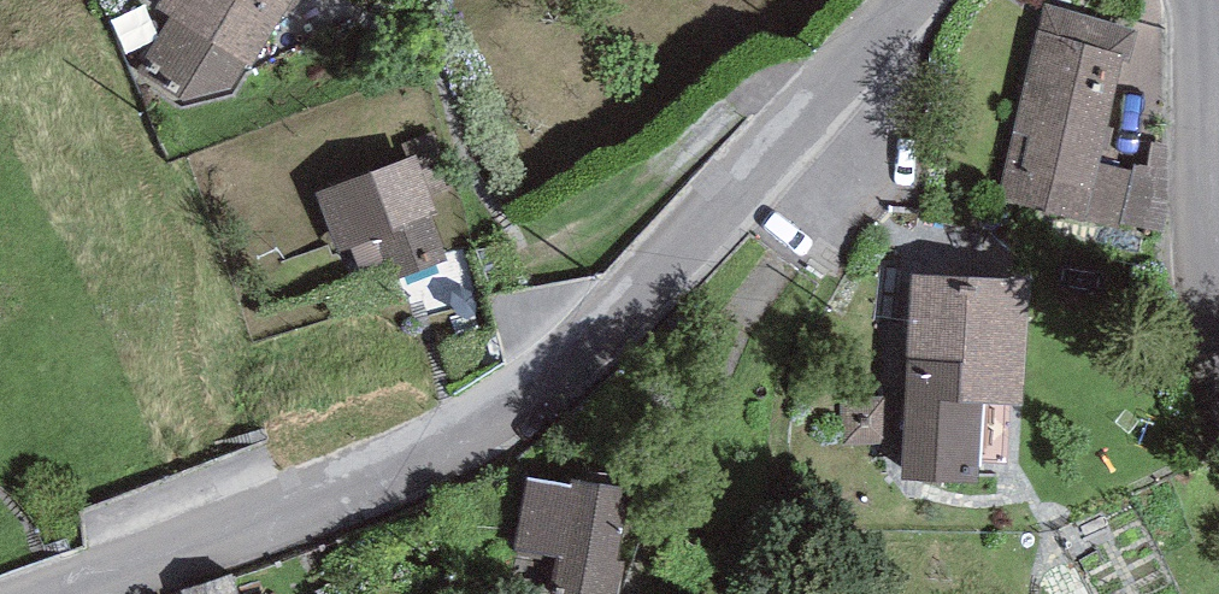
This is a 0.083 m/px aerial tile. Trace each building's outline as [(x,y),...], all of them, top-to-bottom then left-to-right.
[(155,9),(170,15),(137,71),(185,103),(235,90),(292,0),(161,0),(155,9)] [(1044,7),(1038,32),(1126,53),(1124,59),(1130,61),(1138,29),(1044,7)] [(1038,32),(997,202),(1084,223),(1098,164),(1124,59),(1126,53),(1038,32)] [(1169,145),(1152,143),(1148,165),(1135,165),(1132,172),(1118,230),(1159,236),(1167,198),(1169,145)] [(416,155),(315,192),(338,255),(352,250),(367,291),(449,261),(433,216),(438,215),(416,155)] [(1132,172),(1098,164),(1084,223),(1118,230),(1132,172)] [(1029,278),(911,273),(901,483),(976,486),(980,405),(1023,407),(1029,278)] [(526,476),(513,551),(556,559),(550,593),(621,593),(627,563),(612,560),(625,487),(571,478),(570,484),(526,476)] [(182,590),(184,593),(239,593),(231,573),(182,590)]
